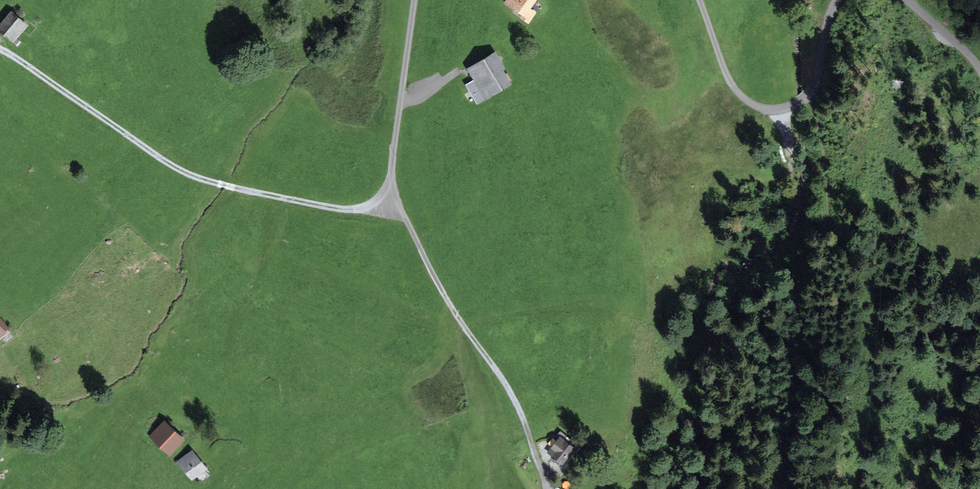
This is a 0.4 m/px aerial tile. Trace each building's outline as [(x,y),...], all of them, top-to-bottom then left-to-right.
[(504,5),(515,13),(514,15),(528,24),(536,13),(530,9),(536,0),(507,0),(504,5)] [(10,12),(0,23),(0,32),(12,43),(26,26),(10,12)] [(504,69),(494,53),(466,70),(485,101),(510,85),(501,71),(504,69)] [(183,439),(163,422),(149,438),(169,455),(183,439)] [(575,449),(558,437),(546,453),(562,465),(575,449)] [(206,471),(190,451),(177,462),(193,481),(206,471)]
